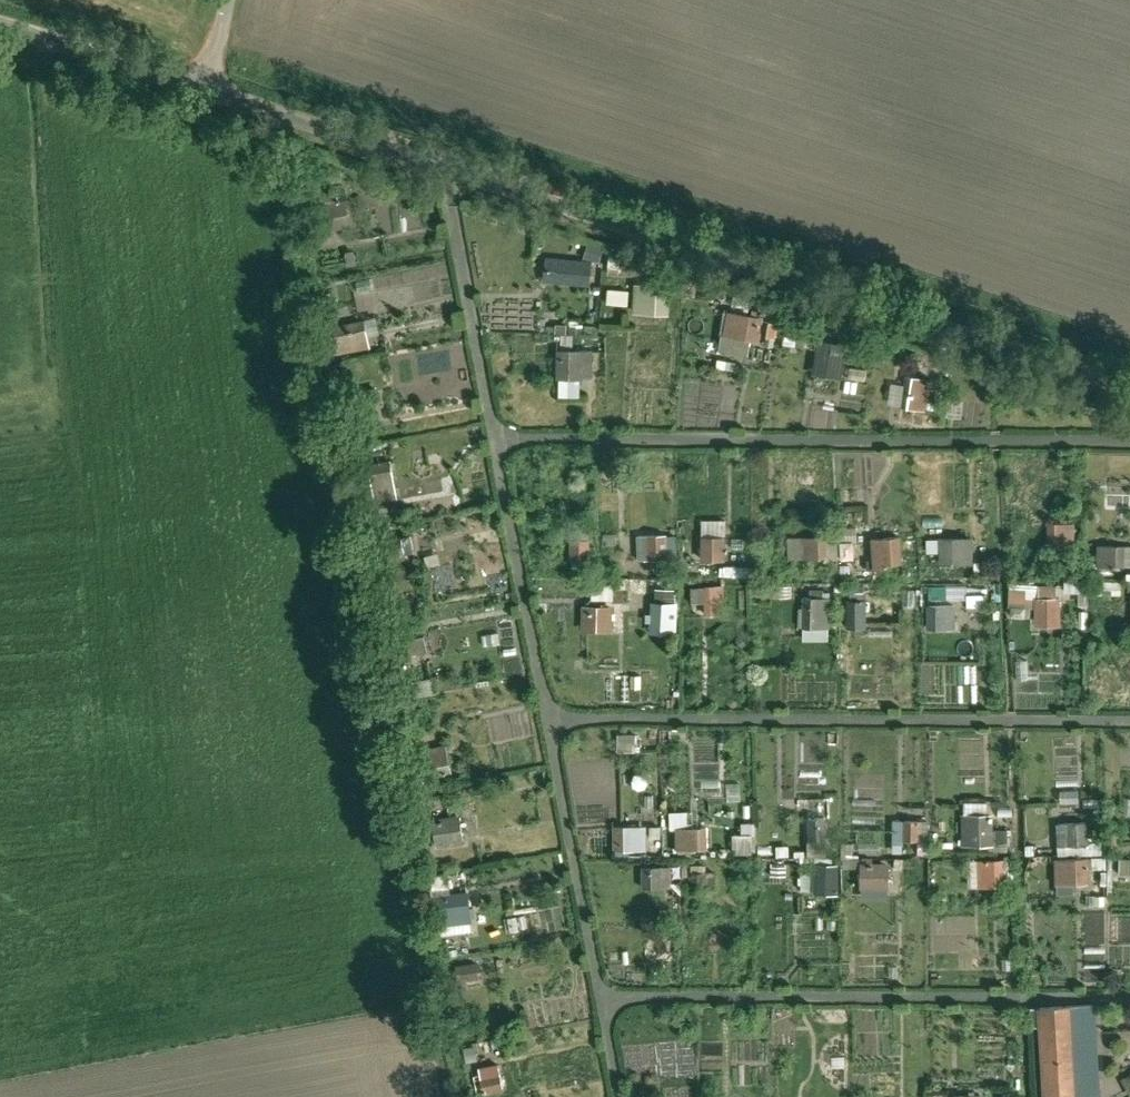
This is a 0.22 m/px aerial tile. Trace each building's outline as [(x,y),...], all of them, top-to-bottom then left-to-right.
[(347,224),(344,201),(304,206),(306,229),(347,224)] [(590,260),(544,256),(542,280),(588,284),(590,260)] [(667,286),(632,284),(630,312),(665,314),(667,286)] [(607,289),(607,304),(627,304),(628,290),(607,289)] [(760,317),(726,311),(722,335),(756,341),(760,317)] [(369,348),(364,321),(328,328),(333,355),(369,348)] [(804,346),(807,324),(785,322),(782,343),(804,346)] [(555,348),(580,348),(580,324),(555,324),(555,348)] [(817,340),(810,374),(841,379),(847,346),(817,340)] [(587,350),(555,350),(555,378),(587,377),(587,350)] [(929,381),(907,376),(901,407),(923,411),(929,381)] [(891,383),(889,404),(900,405),(902,384),(891,383)] [(396,499),(390,462),(357,467),(363,504),(396,499)] [(1072,524),(1047,524),(1047,546),(1072,546),(1072,524)] [(664,559),(663,534),(643,535),(644,560),(664,559)] [(723,536),(699,537),(700,562),(723,561),(723,536)] [(377,559),(403,555),(400,537),(375,541),(377,559)] [(824,558),(824,537),(788,537),(788,558),(824,558)] [(963,537),(938,538),(938,564),(963,564),(963,537)] [(568,539),(569,562),(587,562),(586,539),(568,539)] [(898,539),(868,541),(870,568),(900,566),(898,539)] [(1123,546),(1097,545),(1096,565),(1123,565),(1123,546)] [(1055,595),(1055,584),(1009,586),(1010,607),(1034,605),(1034,596),(1055,595)] [(961,604),(961,585),(927,585),(927,604),(961,604)] [(723,586),(702,587),(703,616),(720,615),(719,601),(723,601),(723,586)] [(675,601),(676,589),(653,588),(652,600),(675,601)] [(830,598),(800,598),(800,627),(830,627),(830,598)] [(1034,598),(1034,625),(1061,625),(1061,598),(1034,598)] [(845,600),(845,628),(865,629),(865,600),(845,600)] [(676,603),(650,602),(649,633),(675,634),(676,603)] [(611,607),(581,606),(579,631),(610,632),(611,607)] [(953,606),(926,606),(927,629),(954,629),(953,606)] [(425,650),(421,629),(396,634),(400,655),(425,650)] [(444,745),(417,749),(421,771),(448,767),(444,745)] [(987,813),(987,802),(964,802),(963,813),(987,813)] [(991,815),(959,816),(960,846),(992,846),(991,815)] [(436,846),(463,842),(460,816),(433,819),(436,846)] [(824,818),(806,819),(807,842),(825,841),(824,818)] [(919,822),(902,821),(901,840),(918,841),(919,822)] [(743,834),(733,834),(733,853),(756,852),(756,823),(742,823),(743,834)] [(1084,823),(1066,824),(1067,847),(1085,846),(1084,823)] [(649,825),(647,846),(657,847),(660,827),(649,825)] [(644,826),(612,827),(612,851),(644,850),(644,826)] [(704,829),(674,829),(674,850),(705,850),(704,829)] [(1087,860),(1054,860),(1054,883),(1087,883),(1087,860)] [(1001,862),(978,862),(978,887),(1001,887),(1001,862)] [(837,864),(813,865),(813,894),(837,894),(837,864)] [(886,865),(859,865),(859,890),(886,890),(886,865)] [(659,868),(638,868),(639,889),(660,888),(659,868)] [(704,873),(691,873),(691,891),(705,890),(704,873)] [(470,923),(467,893),(430,897),(433,927),(470,923)] [(478,977),(476,964),(453,967),(454,980),(478,977)] [(1076,1096),(1100,1096),(1096,1004),(1072,1005),(1076,1096)] [(1034,1007),(1038,1096),(1076,1096),(1072,1005),(1034,1007)] [(469,1058),(501,1056),(500,1043),(467,1046),(469,1058)] [(499,1074),(480,1078),(483,1094),(502,1090),(499,1074)]
